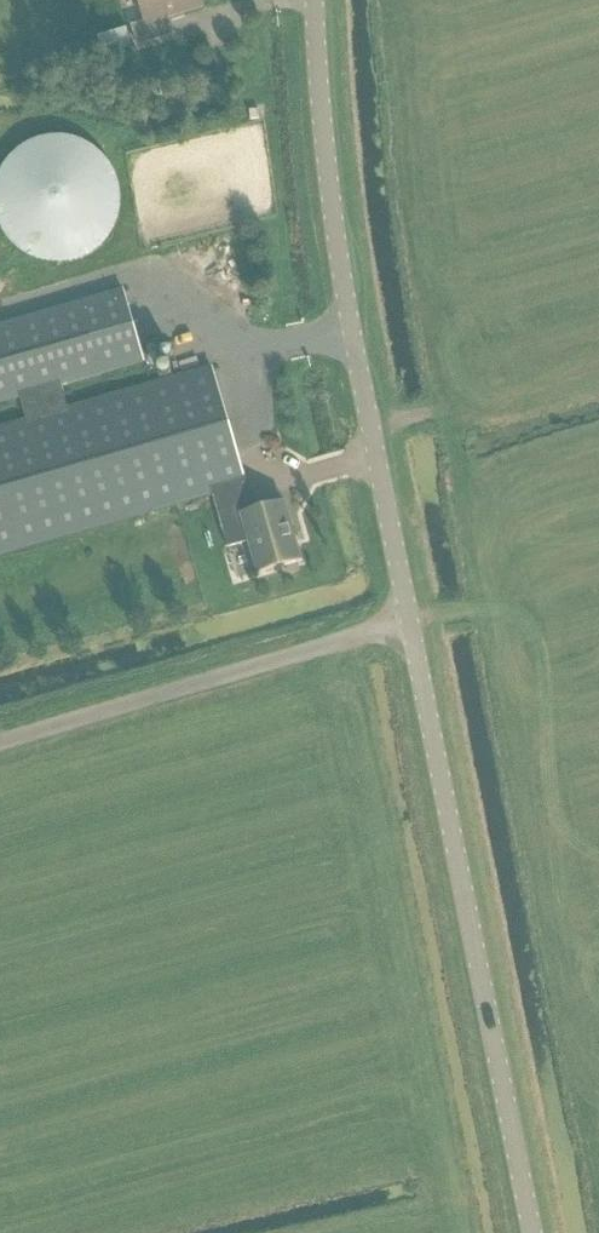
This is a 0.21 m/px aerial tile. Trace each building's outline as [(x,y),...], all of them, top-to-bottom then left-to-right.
[(201,6),(199,0),(139,0),(145,22),(131,26),(137,45),(174,34),(169,16),(201,6)] [(106,52),(135,44),(129,25),(100,34),(106,52)] [(120,199),(119,184),(113,170),(104,157),(93,147),(79,140),(64,136),(49,136),(34,140),(21,147),(9,157),(1,170),(0,171),(0,228),(0,229),(9,242),(21,252),(34,259),(49,263),(65,263),(79,259),(93,252),(104,242),(113,229),(119,215),(120,199)] [(122,289),(0,324),(0,403),(19,398),(26,421),(0,429),(0,554),(211,493),(227,548),(249,542),(258,573),(300,561),(283,503),(250,512),(242,485),(244,484),(211,368),(68,409),(61,386),(143,362),(122,289)] [(204,367),(199,351),(171,359),(175,375),(204,367)]
